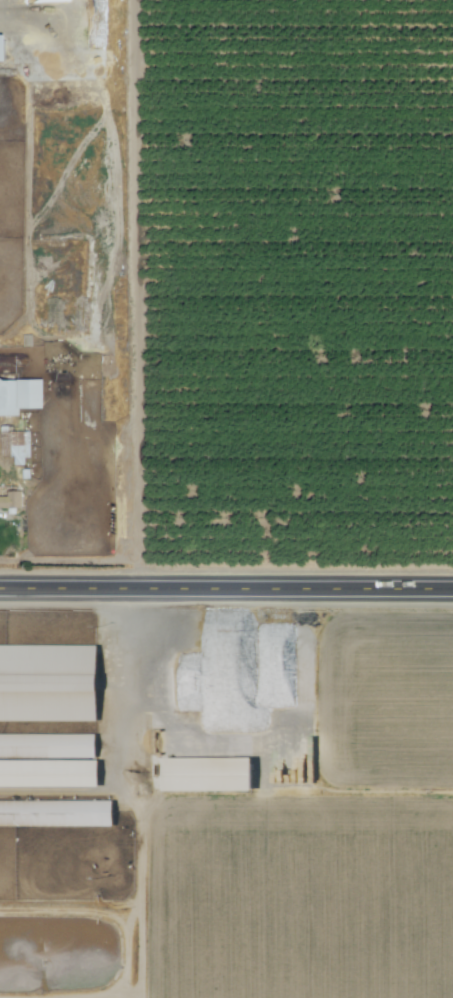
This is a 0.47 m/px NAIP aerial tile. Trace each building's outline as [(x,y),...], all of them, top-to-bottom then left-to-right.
[(104,0),(1,0),(2,31),(104,29),(104,0)] [(18,412),(42,412),(42,383),(0,383),(0,419),(18,419),(18,412)] [(1,460),(13,460),(13,468),(29,468),(29,433),(1,433),(1,460)] [(6,495),(6,504),(0,504),(0,510),(20,510),(20,495),(6,495)] [(94,722),(94,647),(0,647),(0,722),(94,722)] [(311,712),(266,712),(266,792),(311,792),(311,712)] [(93,759),(93,735),(0,736),(0,759),(93,759)] [(159,760),(159,793),(248,793),(248,760),(159,760)] [(95,762),(0,762),(0,788),(95,787),(95,762)] [(0,801),(0,827),(110,827),(110,801),(0,801)]
